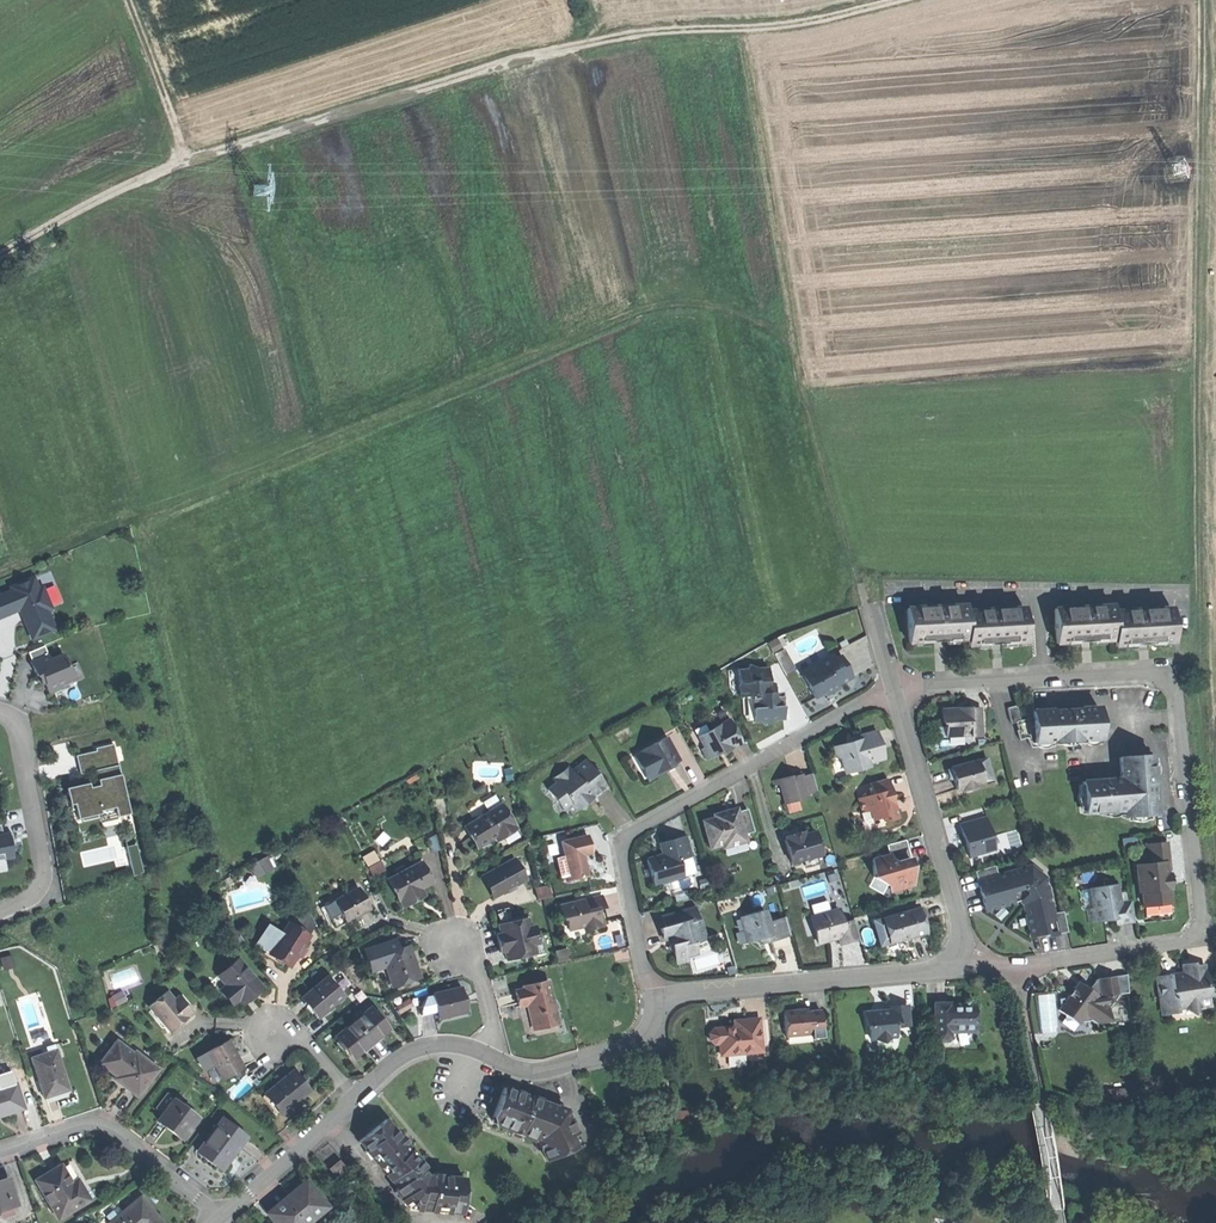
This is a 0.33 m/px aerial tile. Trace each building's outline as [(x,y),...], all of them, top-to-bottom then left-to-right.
[(0,596),(0,617),(20,608),(26,622),(33,638),(55,629),(47,610),(51,608),(43,587),(38,589),(33,578),(12,587),(13,590),(0,596)] [(909,609),(911,643),(923,643),(923,640),(932,640),(934,643),(938,643),(938,639),(949,639),(960,638),(960,641),(970,640),(970,646),(981,646),(981,642),(990,642),(1002,641),(1002,645),(1006,644),(1008,641),(1017,641),(1017,644),(1028,643),(1027,609),(968,612),(968,607),(909,609)] [(1057,610),(1059,644),(1071,643),(1071,641),(1079,641),(1082,643),(1086,643),(1086,640),(1097,639),(1097,642),(1101,642),(1101,639),(1107,639),(1107,642),(1117,641),(1117,647),(1128,646),(1128,643),(1138,643),(1149,642),(1149,645),(1154,645),(1156,642),(1164,642),(1164,644),(1176,644),(1174,610),(1116,613),(1116,607),(1057,610)] [(785,673),(795,670),(781,638),(772,642),(785,673)] [(45,645),(28,652),(32,661),(31,662),(37,676),(38,675),(42,674),(45,682),(49,692),(62,687),(61,683),(74,677),(64,654),(51,659),(45,645)] [(810,686),(816,698),(832,690),(833,692),(837,690),(842,688),(840,685),(854,677),(842,655),(837,657),(835,654),(819,662),(821,666),(810,672),(815,683),(810,686)] [(802,671),(804,675),(810,672),(821,666),(819,662),(802,671)] [(739,669),(741,696),(753,696),(755,721),(765,721),(767,724),(772,720),(785,719),(784,711),(784,702),(780,703),(780,693),(771,693),(770,680),(769,667),(758,668),(751,665),(750,669),(739,669)] [(804,675),(810,686),(815,683),(810,672),(804,675)] [(1029,739),(1034,748),(1038,748),(1038,743),(1054,742),(1054,745),(1085,744),(1085,740),(1102,740),(1101,708),(1082,709),(1082,711),(1067,712),(1053,713),(1053,711),(1032,712),(1032,717),(1021,719),(1018,707),(1009,709),(1013,724),(1018,723),(1021,740),(1029,739)] [(965,709),(947,710),(948,722),(951,722),(952,735),(975,734),(975,736),(986,735),(984,708),(965,709)] [(702,749),(708,759),(724,751),(726,753),(734,748),(742,744),(729,719),(699,735),(705,748),(702,749)] [(849,743),(836,746),(839,757),(840,761),(844,760),(848,773),(871,767),(870,762),(886,758),(879,732),(861,736),(857,733),(854,738),(854,747),(849,743)] [(668,738),(635,756),(642,769),(650,764),(656,773),(657,776),(665,771),(670,768),(669,767),(681,761),(668,738)] [(75,803),(78,818),(102,813),(101,810),(115,807),(128,805),(115,743),(96,747),(97,750),(77,754),(81,773),(96,770),(99,785),(91,787),(68,792),(69,798),(70,804),(75,803)] [(1122,780),(1082,784),(1085,815),(1124,811),(1124,817),(1155,814),(1152,783),(1156,783),(1153,756),(1134,757),(1120,759),(1122,780)] [(838,776),(848,773),(844,760),(840,761),(839,757),(833,758),(838,776)] [(557,801),(565,794),(572,803),(569,806),(574,812),(580,807),(586,808),(587,803),(590,800),(585,795),(590,792),(594,797),(608,786),(599,775),(601,773),(599,770),(595,771),(587,759),(573,770),(569,765),(553,778),(557,783),(548,789),(557,801)] [(992,760),(983,762),(988,784),(997,781),(992,760)] [(983,762),(955,769),(958,780),(961,790),(965,789),(966,792),(980,789),(980,786),(988,784),(983,762)] [(647,778),(656,773),(650,764),(642,769),(647,778)] [(792,776),(781,778),(787,803),(801,800),(810,798),(809,793),(818,791),(814,774),(804,776),(803,773),(792,776)] [(890,778),(873,783),(875,793),(859,797),(863,811),(870,810),(873,821),(885,818),(886,822),(899,819),(895,803),(891,804),(889,795),(893,794),(894,794),(890,778)] [(67,787),(68,792),(91,787),(89,782),(67,787)] [(611,791),(608,786),(594,797),(597,801),(611,791)] [(592,799),(594,797),(590,792),(585,795),(590,800),(592,799)] [(564,809),(569,806),(572,803),(565,794),(557,801),(564,809)] [(803,809),(801,800),(787,803),(789,812),(803,809)] [(130,814),(128,805),(115,807),(117,816),(130,814)] [(464,827),(476,847),(494,836),(499,833),(501,837),(515,828),(501,805),(464,827)] [(705,821),(712,847),(724,844),(725,847),(746,841),(744,834),(754,831),(748,809),(739,812),(728,815),(727,811),(715,815),(716,818),(705,821)] [(887,826),(886,822),(885,818),(873,821),(870,810),(863,811),(868,831),(887,826)] [(971,857),(997,850),(988,818),(962,825),(967,842),(971,857)] [(797,833),(786,836),(793,862),(805,859),(819,855),(822,854),(816,832),(806,835),(798,837),(797,833)] [(14,857),(12,846),(10,833),(3,834),(0,835),(0,859),(14,857)] [(573,880),(590,876),(587,863),(585,855),(595,853),(591,836),(564,841),(567,855),(571,874),(573,880)] [(654,884),(684,875),(680,860),(693,856),(687,836),(666,841),(669,853),(652,858),(648,859),(651,873),(654,884)] [(907,840),(888,845),(891,855),(875,859),(874,876),(891,887),(904,883),(906,888),(914,886),(915,865),(910,867),(909,863),(908,860),(912,859),(907,840)] [(649,846),(652,858),(669,853),(666,841),(649,846)] [(1147,906),(1174,903),(1172,889),(1174,889),(1173,873),(1170,874),(1170,871),(1170,869),(1173,869),(1171,843),(1150,845),(1151,859),(1156,859),(1156,865),(1139,866),(1142,893),(1146,893),(1147,906)] [(374,875),(386,869),(377,850),(364,856),(374,875)] [(562,876),(571,874),(567,855),(558,857),(562,876)] [(821,864),(819,855),(805,859),(807,868),(821,864)] [(252,863),(258,873),(270,867),(265,856),(252,863)] [(697,872),(693,856),(680,860),(684,875),(697,872)] [(488,891),(493,899),(526,882),(515,862),(482,879),(488,891)] [(388,879),(398,899),(400,897),(403,904),(415,898),(412,892),(420,888),(431,882),(421,863),(388,879)] [(997,867),(977,872),(982,894),(987,911),(1021,903),(1026,906),(1033,938),(1047,934),(1049,938),(1070,933),(1065,912),(1055,915),(1047,879),(1031,868),(999,876),(997,867)] [(704,880),(706,887),(712,885),(710,878),(704,880)] [(1108,888),(1093,890),(1097,910),(1091,911),(1093,925),(1109,922),(1108,917),(1112,916),(1113,919),(1118,918),(1118,920),(1119,926),(1137,923),(1133,903),(1123,905),(1119,882),(1107,884),(1108,888)] [(892,892),(906,888),(904,883),(891,887),(892,892)] [(539,898),(553,896),(551,884),(537,887),(539,898)] [(334,900),(345,921),(358,914),(369,908),(357,887),(334,900)] [(423,894),(420,888),(412,892),(415,898),(419,896),(423,894)] [(1086,912),(1091,911),(1097,910),(1093,890),(1083,892),(1086,912)] [(576,901),(561,905),(563,918),(567,917),(569,929),(584,926),(585,930),(602,926),(599,908),(602,908),(606,907),(603,895),(584,899),(585,902),(577,904),(576,901)] [(1175,917),(1174,903),(1147,906),(1148,919),(1175,917)] [(306,907),(293,927),(307,936),(315,925),(306,907)] [(695,908),(663,916),(666,927),(662,928),(663,934),(665,940),(671,938),(672,944),(669,949),(674,951),(676,959),(688,956),(698,953),(695,944),(694,940),(706,937),(700,918),(698,918),(695,908)] [(812,917),(819,943),(830,940),(840,937),(842,944),(860,939),(855,920),(844,923),(840,909),(812,917)] [(884,919),(891,944),(904,940),(903,937),(910,935),(911,938),(927,934),(921,909),(884,919)] [(766,911),(743,917),(747,931),(752,933),(754,940),(761,938),(769,936),(770,941),(793,935),(788,918),(769,923),(766,911)] [(501,933),(504,943),(532,936),(530,926),(528,919),(500,925),(501,930),(501,933)] [(882,946),(891,944),(884,919),(875,921),(882,946)] [(278,959),(289,966),(307,936),(293,927),(288,924),(269,953),(278,959)] [(535,925),(530,926),(532,936),(534,944),(539,942),(535,925)] [(501,951),(505,950),(504,943),(501,933),(497,934),(501,951)] [(534,944),(532,936),(504,943),(505,950),(507,955),(508,959),(536,953),(534,944)] [(393,988),(419,978),(413,962),(407,946),(398,950),(394,940),(363,951),(368,963),(379,958),(383,969),(386,968),(393,988)] [(220,990),(232,1004),(239,998),(243,1002),(250,996),(261,986),(237,958),(218,975),(227,984),(220,990)] [(372,973),(383,969),(379,958),(368,963),(372,973)] [(1171,977),(1158,978),(1162,1012),(1166,1015),(1174,1014),(1178,1010),(1189,1009),(1193,1012),(1200,1011),(1204,1006),(1212,1005),(1211,996),(1215,991),(1209,987),(1207,966),(1196,967),(1196,965),(1184,966),(1185,974),(1179,975),(1180,979),(1175,979),(1171,980),(1171,977)] [(310,1008),(318,1018),(343,997),(326,977),(301,998),(310,1008)] [(1118,978),(1100,980),(1101,986),(1093,987),(1091,990),(1089,993),(1081,988),(1075,998),(1071,995),(1068,999),(1059,999),(1060,1011),(1079,1025),(1086,1015),(1098,1025),(1113,1023),(1111,1005),(1115,1005),(1115,1001),(1120,997),(1118,978)] [(549,981),(525,986),(526,989),(516,991),(518,998),(519,1003),(529,1001),(535,1030),(559,1025),(549,981)] [(1080,983),(1071,995),(1075,998),(1081,988),(1089,993),(1091,990),(1084,986),(1080,983)] [(438,1018),(467,1011),(464,999),(461,986),(432,993),(433,995),(438,1018)] [(149,1006),(171,1032),(182,1022),(188,1017),(187,1016),(192,1012),(179,996),(174,1000),(167,992),(149,1006)] [(421,1022),(438,1018),(433,995),(425,997),(419,1012),(421,1022)] [(951,1004),(936,1004),(937,1042),(952,1041),(951,1033),(976,1033),(976,1006),(961,1007),(951,1007),(951,1004)] [(877,1013),(867,1013),(868,1028),(871,1028),(872,1040),(876,1040),(884,1043),(890,1038),(896,1038),(895,1027),(909,1026),(907,1006),(889,1007),(890,1012),(884,1012),(884,1015),(877,1016),(877,1013)] [(369,1008),(353,1022),(371,1043),(379,1035),(387,1029),(369,1008)] [(784,1011),(787,1037),(812,1034),(813,1039),(825,1038),(822,1011),(806,1012),(798,1013),(798,1010),(784,1011)] [(760,1019),(747,1020),(747,1025),(735,1026),(735,1028),(714,1029),(710,1033),(711,1041),(716,1044),(721,1044),(721,1055),(762,1052),(760,1019)] [(336,1036),(354,1057),(362,1051),(371,1043),(353,1022),(336,1036)] [(116,1040),(99,1062),(115,1075),(114,1077),(125,1086),(136,1095),(153,1073),(144,1066),(146,1063),(116,1040)] [(214,1064),(222,1078),(243,1066),(235,1052),(228,1040),(207,1052),(214,1064)] [(30,1050),(32,1056),(57,1048),(55,1042),(30,1050)] [(57,1091),(69,1088),(57,1048),(32,1056),(44,1095),(57,1091)] [(204,1070),(214,1064),(207,1052),(197,1057),(204,1070)] [(266,1094),(282,1113),(309,1090),(301,1081),(293,1071),(266,1094)] [(5,1111),(23,1105),(15,1081),(0,1086),(0,1113),(5,1111)] [(517,1093),(504,1087),(494,1115),(498,1125),(513,1128),(523,1130),(524,1127),(540,1132),(545,1141),(550,1151),(580,1146),(565,1114),(560,1112),(559,1113),(556,1112),(557,1110),(541,1103),(540,1105),(531,1101),(532,1100),(522,1095),(521,1097),(516,1095),(517,1093)] [(197,1117),(175,1099),(159,1119),(170,1128),(181,1137),(197,1117)] [(222,1117),(197,1149),(205,1155),(217,1165),(230,1148),(233,1151),(245,1135),(222,1117)] [(423,1173),(420,1169),(423,1166),(410,1149),(386,1119),(359,1140),(367,1150),(369,1148),(392,1176),(389,1179),(397,1187),(394,1190),(402,1200),(404,1197),(410,1205),(419,1205),(418,1209),(431,1211),(431,1207),(447,1209),(447,1213),(459,1214),(464,1178),(440,1175),(423,1173)] [(330,1167),(337,1176),(345,1169),(338,1160),(330,1167)] [(35,1178),(57,1217),(90,1199),(82,1187),(77,1190),(62,1163),(49,1171),(35,1178)] [(2,1214),(13,1211),(10,1203),(16,1201),(9,1177),(0,1180),(0,1207),(2,1214)] [(270,1216),(276,1222),(307,1222),(327,1206),(306,1180),(291,1193),(283,1199),(286,1203),(270,1216)] [(111,1222),(162,1222),(163,1222),(141,1195),(109,1221),(111,1222)]
